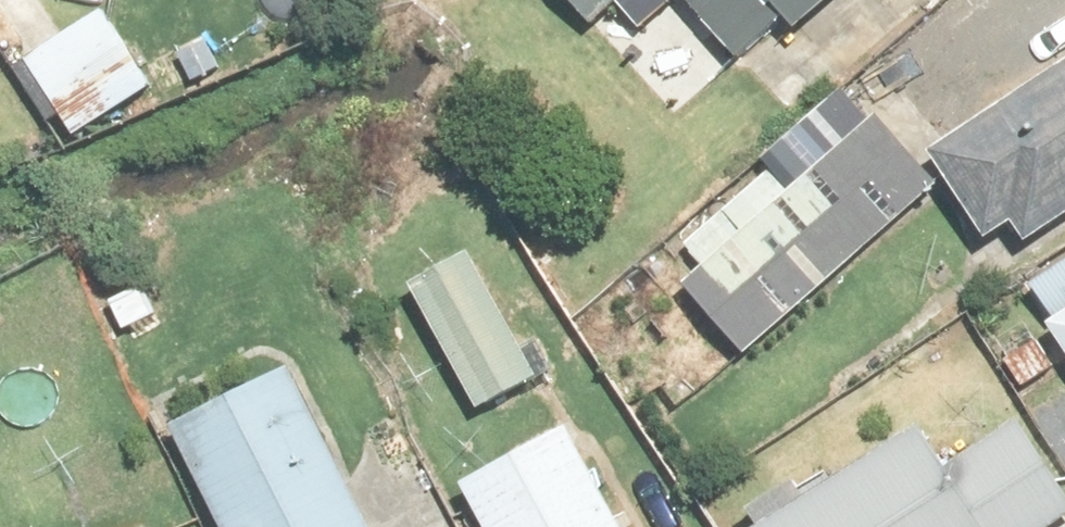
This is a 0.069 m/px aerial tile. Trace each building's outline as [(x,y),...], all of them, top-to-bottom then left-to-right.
[(601,32),(636,0),(571,0),(601,32)] [(844,0),(688,0),(748,67),(798,21),(808,32),(844,0)] [(107,8),(29,60),(84,143),(162,91),(107,8)] [(942,155),(1004,246),(1031,228),(1039,241),(1064,223),(1064,71),(942,155)] [(758,360),(940,194),(928,180),(937,172),(920,152),(935,138),(887,85),(814,152),(827,166),(802,190),(781,167),(691,249),(710,270),(691,288),(758,360)] [(481,255),(421,287),(486,410),(546,379),(481,255)] [(182,427),(232,526),(380,526),(302,368),(182,427)] [(759,516),(766,526),(1064,526),(1064,463),(1037,416),(961,462),(939,425),(823,494),(816,482),(759,516)] [(584,431),(475,493),(495,526),(638,526),(584,431)]
